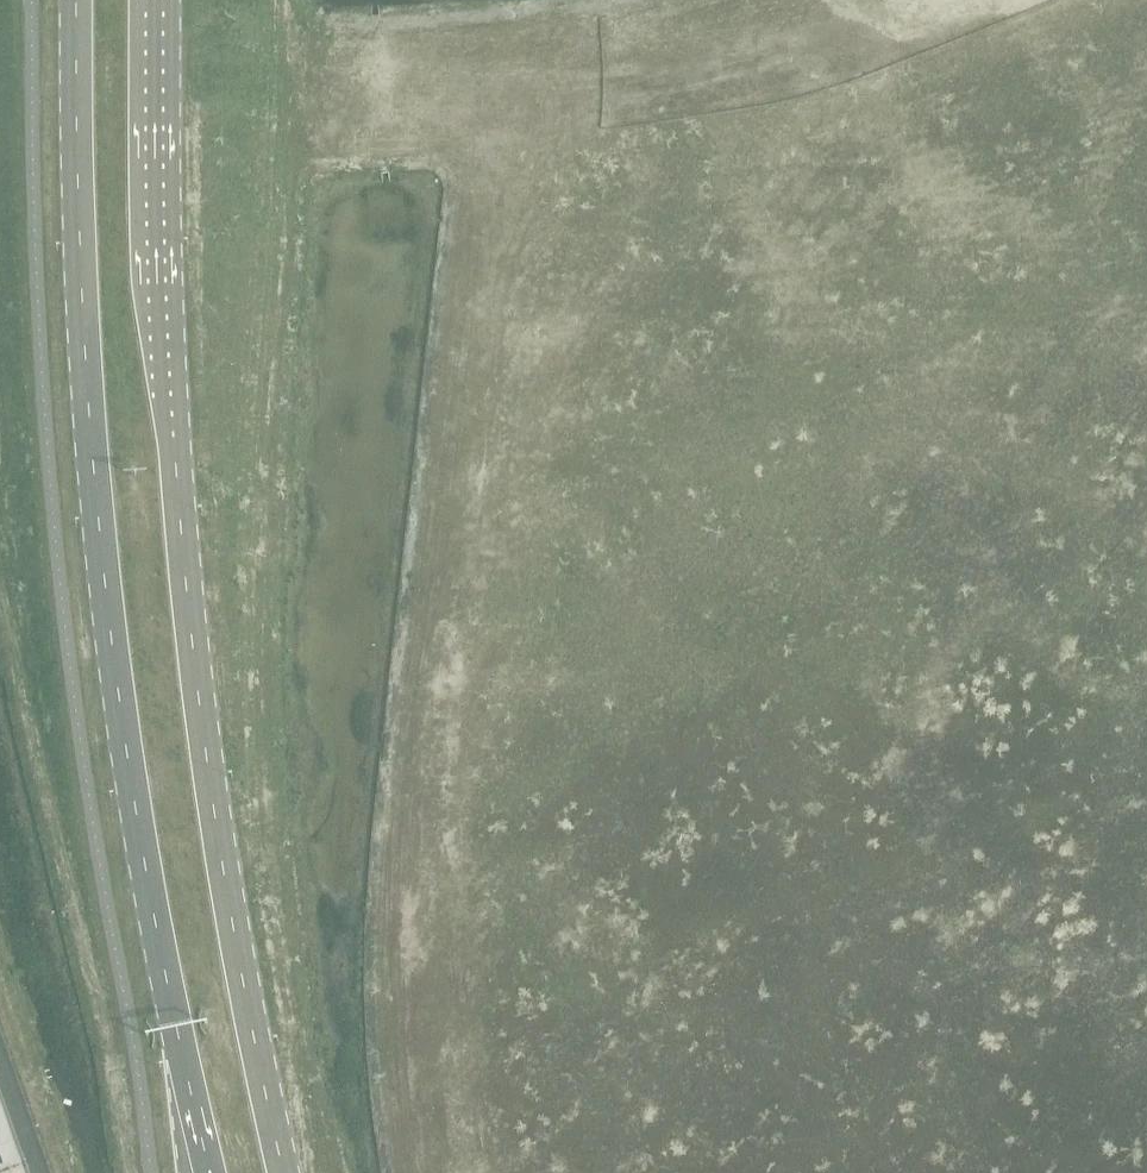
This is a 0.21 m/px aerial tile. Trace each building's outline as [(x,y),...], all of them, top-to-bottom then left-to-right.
[(0,1091),(0,1172),(29,1172),(0,1091)]
